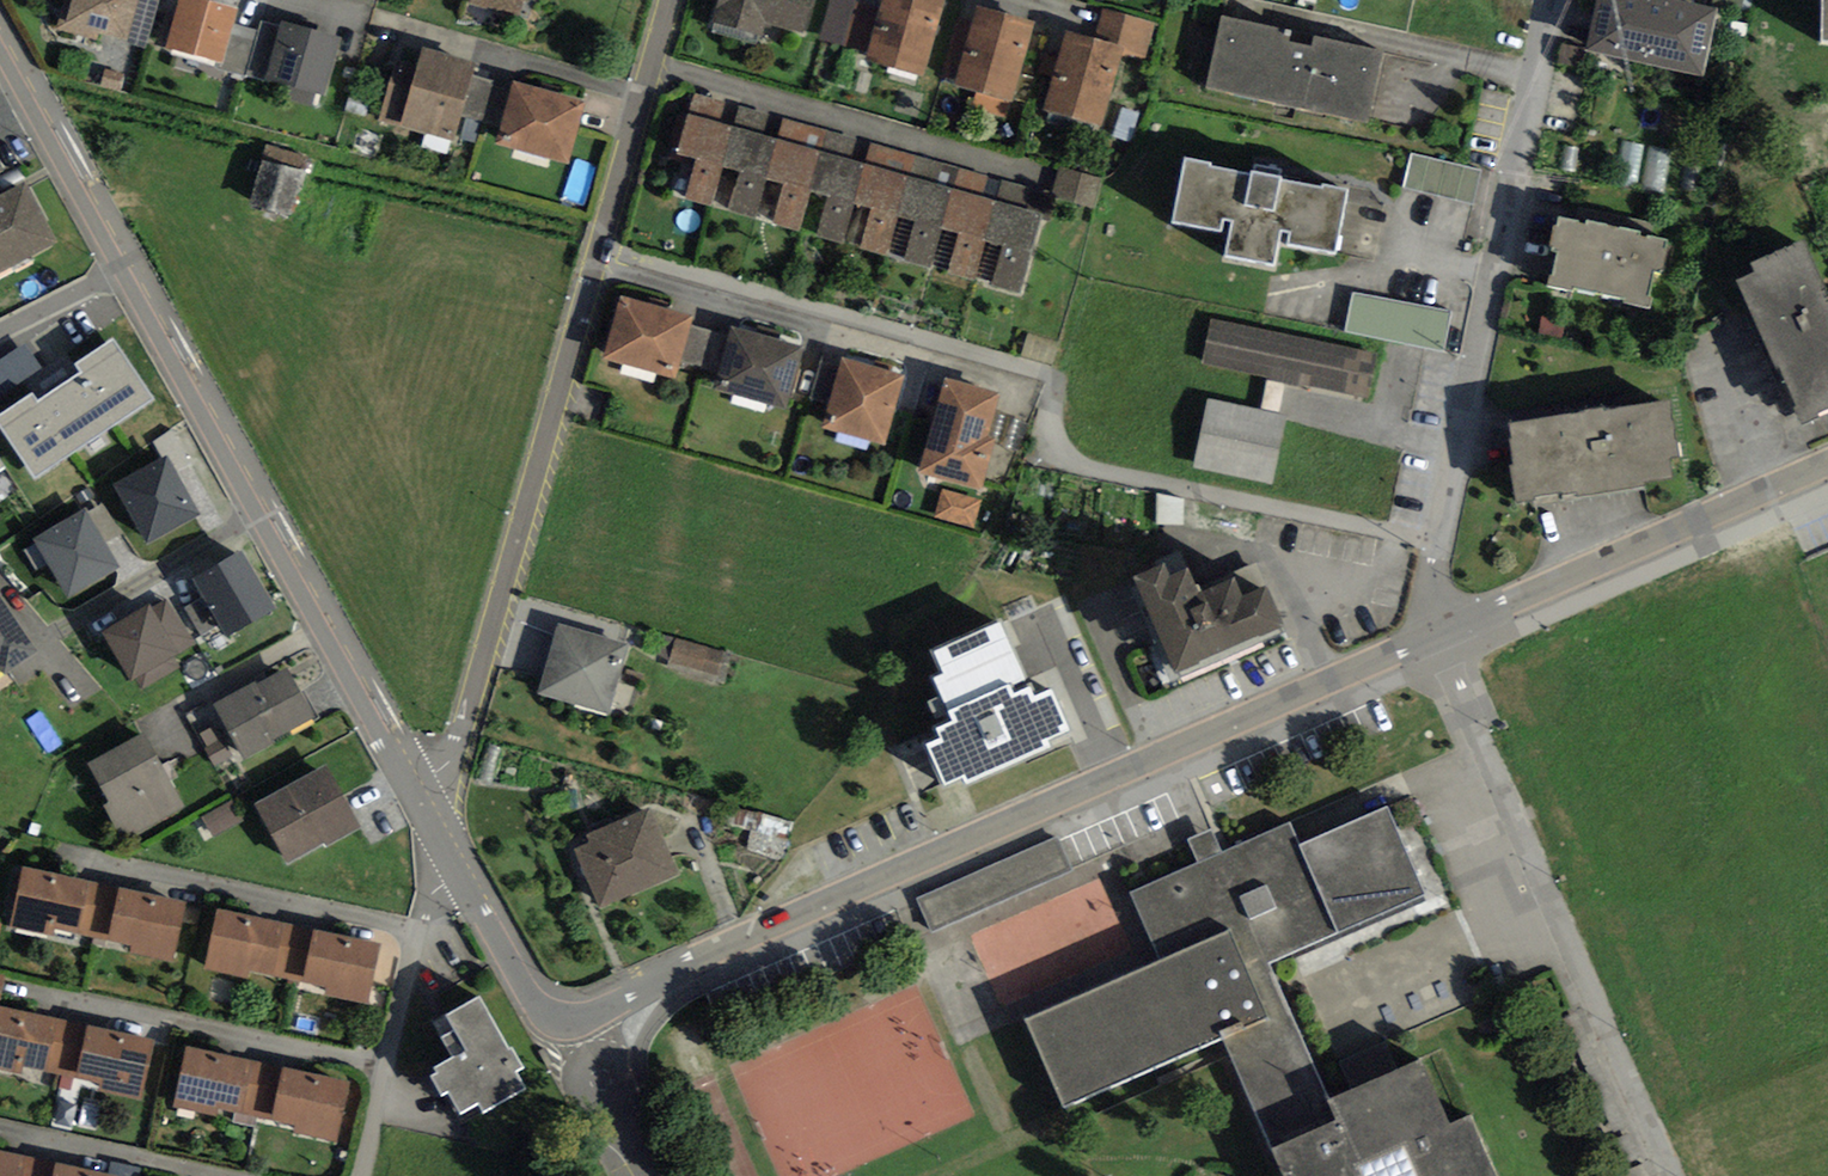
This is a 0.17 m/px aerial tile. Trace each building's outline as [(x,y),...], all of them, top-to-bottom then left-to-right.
[(98,32),(126,40),(137,0),(65,0),(57,29),(96,40),(98,32)] [(126,40),(125,42),(147,48),(160,0),(137,0),(126,40)] [(210,0),(178,0),(165,47),(217,61),(223,62),(233,24),(238,7),(210,0)] [(470,6),(517,19),(523,0),(472,0),(470,6)] [(710,20),(757,35),(762,20),(802,32),(812,0),(717,0),(710,20)] [(846,45),(858,0),(830,0),(820,39),(846,45)] [(923,77),(945,0),(882,0),(864,60),(923,77)] [(1585,50),(1702,76),(1718,9),(1677,0),(1597,0),(1585,50)] [(952,84),(1013,102),(1036,21),(975,3),(952,84)] [(1123,52),(1144,58),(1155,23),(1106,8),(1097,38),(1124,46),(1123,52)] [(1290,31),(1222,16),(1205,89),(1367,125),(1384,51),(1315,36),(1312,47),(1288,42),(1290,31)] [(265,79),(279,25),(261,20),(258,30),(245,76),(264,81),(265,79)] [(342,37),(281,20),(279,25),(265,79),(326,96),(342,37)] [(258,30),(233,24),(223,62),(217,61),(215,68),(245,76),(258,30)] [(1044,109),(1101,125),(1123,52),(1124,46),(1097,38),(1066,30),(1044,109)] [(473,75),(476,62),(422,47),(413,81),(391,75),(378,121),(454,142),(461,117),(473,75)] [(105,70),(101,86),(121,91),(125,75),(105,70)] [(473,75),(461,117),(465,118),(481,122),(483,123),(495,81),(473,75)] [(585,100),(514,80),(496,144),(567,164),(585,100)] [(690,115),(679,154),(697,159),(686,199),(711,206),(722,167),(733,128),(690,115)] [(475,144),(481,122),(465,118),(460,139),(475,144)] [(778,139),(733,128),(722,167),(738,171),(727,210),(756,218),(767,180),(778,139)] [(822,151),(778,139),(767,180),(784,185),(773,224),(800,232),(812,190),(822,151)] [(1644,145),(1624,141),(1616,181),(1636,185),(1644,145)] [(266,144),(262,160),(302,171),(307,156),(266,144)] [(1671,151),(1650,147),(1642,188),(1663,193),(1671,151)] [(867,164),(822,151),(812,190),(829,195),(818,236),(844,243),(855,203),(867,164)] [(1474,206),(1483,170),(1412,153),(1404,189),(1474,206)] [(1338,254),(1349,190),(1323,184),(1323,189),(1283,181),(1284,176),(1254,171),(1252,175),(1212,166),(1213,162),(1185,158),(1174,222),(1223,231),(1223,220),(1233,221),(1227,256),(1276,265),(1283,232),(1290,234),(1289,245),(1338,254)] [(302,171),(262,160),(249,204),(290,216),(302,171)] [(911,179),(867,164),(855,203),(873,209),(861,248),(889,257),(901,217),(911,179)] [(951,189),(911,179),(901,217),(917,221),(906,261),(929,267),(941,228),(951,189)] [(55,242),(24,183),(0,196),(0,271),(55,242)] [(949,270),(975,278),(986,241),(999,201),(951,189),(941,228),(960,234),(949,270)] [(1020,292),(1044,217),(999,201),(986,241),(1006,248),(994,284),(1020,292)] [(1550,274),(1547,285),(1572,291),(1573,285),(1626,298),(1625,303),(1648,309),(1651,297),(1645,295),(1652,267),(1660,269),(1667,241),(1640,235),(1640,232),(1588,221),(1587,224),(1559,218),(1558,226),(1555,225),(1550,246),(1552,247),(1552,251),(1558,252),(1553,274),(1550,274)] [(1827,413),(1827,295),(1802,240),(1750,264),(1755,273),(1736,281),(1803,426),(1827,413)] [(1450,312),(1353,293),(1345,332),(1443,350),(1450,312)] [(621,296),(602,357),(675,377),(681,359),(690,327),(693,317),(621,296)] [(1562,337),(1566,321),(1542,315),(1538,331),(1562,337)] [(1212,318),(1202,363),(1362,398),(1372,354),(1212,318)] [(803,347),(731,326),(727,336),(718,369),(713,389),(785,409),(803,347)] [(727,336),(690,327),(681,359),(718,369),(727,336)] [(35,480),(154,401),(111,340),(76,364),(82,372),(39,401),(32,394),(0,415),(0,425),(35,480)] [(23,342),(0,358),(0,395),(40,366),(23,342)] [(904,375),(841,358),(822,426),(884,443),(904,375)] [(999,393),(945,377),(918,473),(981,490),(995,439),(987,437),(999,393)] [(1285,415),(1209,398),(1194,467),(1270,484),(1285,415)] [(1511,467),(1517,504),(1641,484),(1640,481),(1670,476),(1667,457),(1679,455),(1670,401),(1511,423),(1515,441),(1510,442),(1514,466),(1511,467)] [(1001,437),(1007,418),(998,415),(993,434),(1001,437)] [(1004,447),(1016,451),(1025,422),(1013,419),(1004,447)] [(178,471),(191,464),(174,432),(153,443),(161,457),(168,452),(178,471)] [(178,471),(168,452),(161,457),(113,483),(147,543),(202,513),(178,471)] [(975,528),(982,501),(943,489),(935,517),(975,528)] [(106,543),(124,532),(106,502),(88,512),(106,543)] [(32,539),(68,599),(121,568),(106,543),(88,512),(85,508),(32,539)] [(277,607),(242,550),(192,580),(202,598),(219,625),(226,637),(277,607)] [(1136,579),(1179,674),(1286,626),(1268,585),(1244,596),(1237,579),(1201,595),(1190,570),(1169,579),(1163,567),(1136,579)] [(175,658),(197,645),(167,596),(152,605),(149,602),(99,632),(131,684),(135,681),(141,691),(181,667),(175,658)] [(184,608),(201,636),(219,625),(202,598),(184,608)] [(1048,741),(1072,730),(1053,687),(1037,694),(1033,686),(1004,619),(932,650),(942,673),(932,677),(947,711),(951,721),(936,727),(941,738),(928,744),(947,786),(966,778),(968,783),(1051,747),(1048,741)] [(558,624),(537,692),(608,714),(629,645),(558,624)] [(676,639),(668,665),(723,683),(731,655),(676,639)] [(213,703),(244,759),(318,718),(289,665),(258,682),(256,679),(213,703)] [(216,725),(200,734),(207,747),(204,748),(214,766),(233,755),(216,725)] [(125,843),(186,810),(144,733),(89,763),(110,803),(105,806),(125,843)] [(255,803),(289,862),(323,842),(326,847),(361,827),(325,763),(255,803)] [(214,840),(246,822),(233,799),(201,818),(214,840)] [(573,847),(600,910),(681,874),(651,804),(584,834),(587,841),(573,847)] [(1064,1108),(1222,1038),(1283,1175),(1497,1175),(1470,1115),(1450,1124),(1421,1059),(1397,1070),(1384,1042),(1337,1063),(1349,1091),(1330,1100),(1270,964),(1425,896),(1386,808),(1299,846),(1288,822),(1221,852),(1211,830),(1187,840),(1198,863),(1130,893),(1161,963),(1026,1022),(1064,1108)] [(916,899),(931,933),(1071,871),(1056,838),(916,899)] [(78,933),(89,881),(23,867),(10,927),(53,936),(55,928),(78,933)] [(78,933),(107,939),(119,886),(89,881),(78,933)] [(129,952),(173,962),(187,902),(119,886),(107,939),(131,944),(129,952)] [(251,970),(275,975),(287,923),(218,908),(204,969),(249,979),(251,970)] [(275,975),(301,981),(313,928),(287,923),(275,975)] [(324,995),(368,1004),(381,942),(313,928),(301,981),(325,988),(324,995)] [(479,1104),(484,1113),(526,1089),(516,1073),(524,1068),(512,1048),(508,1050),(480,996),(446,1016),(455,1030),(440,1039),(451,1056),(430,1069),(433,1073),(428,1076),(441,1099),(447,1095),(460,1116),(479,1104)] [(43,1071),(56,1018),(0,1005),(0,1071),(21,1075),(23,1066),(43,1071)] [(43,1071),(74,1077),(86,1023),(56,1018),(43,1071)] [(96,1092),(141,1102),(155,1039),(86,1023),(74,1077),(98,1083),(96,1092)] [(187,1048),(173,1107),(217,1116),(218,1110),(247,1116),(258,1063),(187,1048)] [(247,1116),(261,1119),(272,1121),(284,1069),(258,1063),(247,1116)] [(351,1083),(284,1069),(272,1121),(297,1126),(296,1132),(337,1141),(351,1083)] [(25,1157),(0,1151),(0,1175),(21,1175),(25,1157)] [(25,1157),(21,1175),(53,1175),(56,1162),(25,1157)] [(56,1162),(53,1175),(121,1175),(56,1162)]
